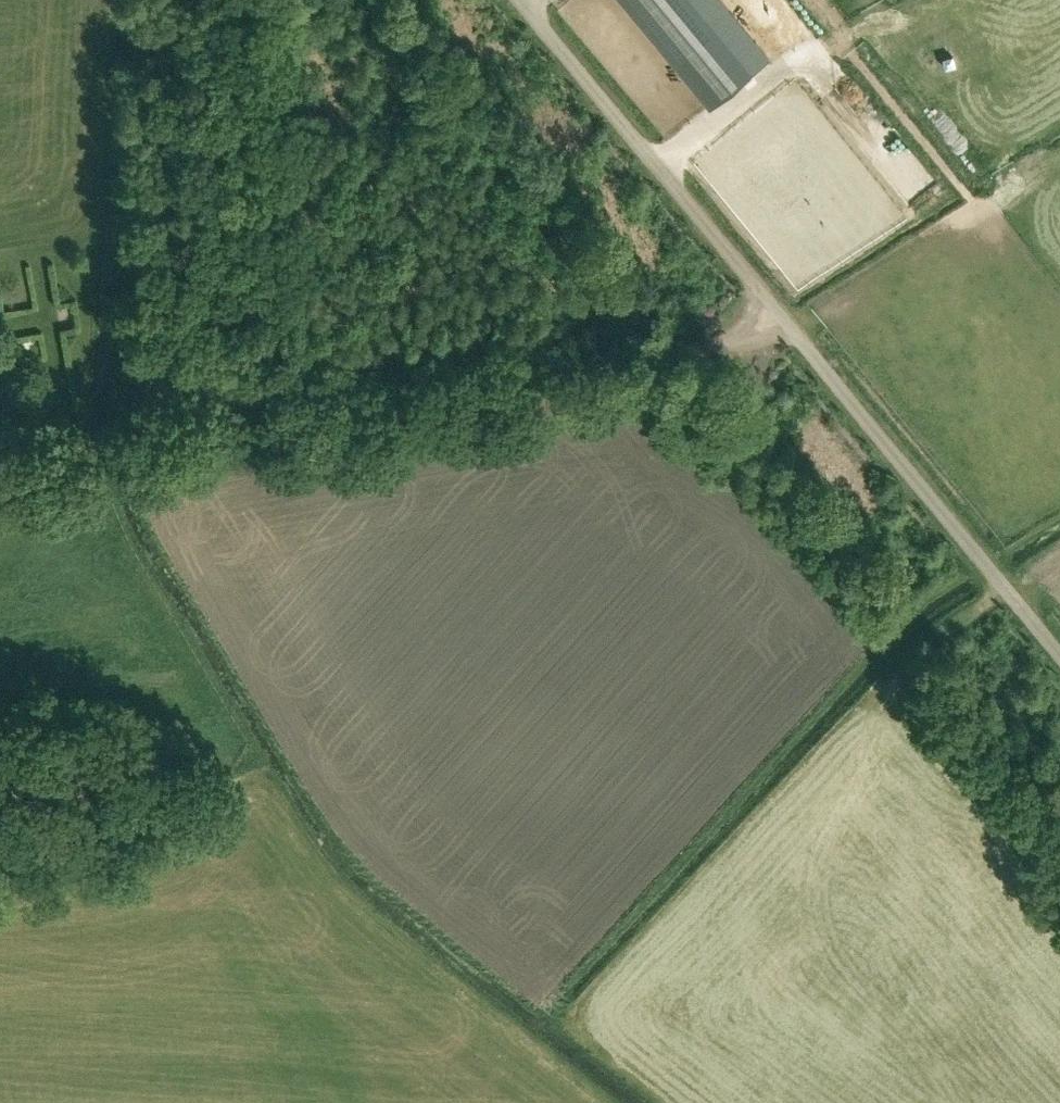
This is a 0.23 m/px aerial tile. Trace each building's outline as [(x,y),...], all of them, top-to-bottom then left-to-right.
[(709,105),(769,56),(723,0),(623,0),(709,105)] [(771,115),(753,128),(855,262),(873,249),(771,115)]
